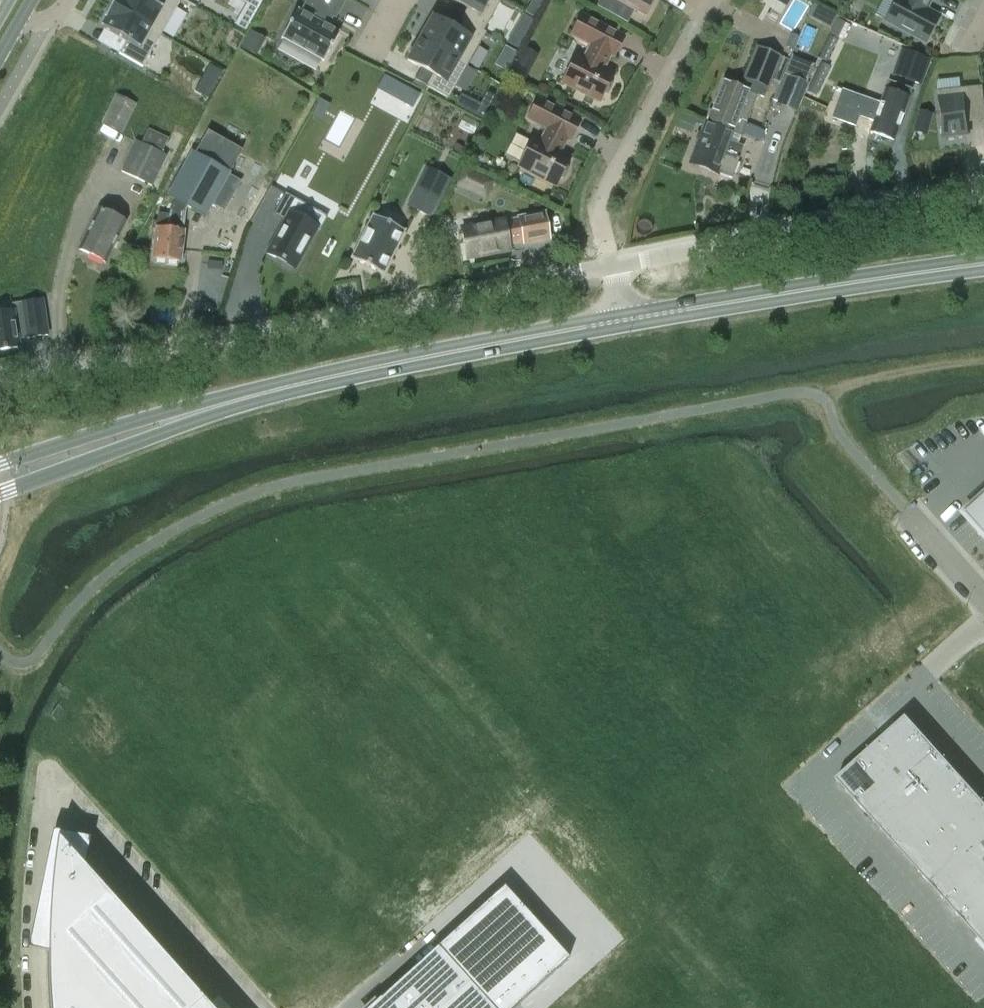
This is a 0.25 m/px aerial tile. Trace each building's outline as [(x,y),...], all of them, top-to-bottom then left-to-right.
[(111,7),(161,35),(180,2),(175,0),(149,0),(149,1),(148,0),(115,0),(111,7)] [(335,18),(345,1),(343,0),(302,0),(306,2),(301,12),(297,10),(282,38),(324,61),(339,33),(326,26),(332,16),(335,18)] [(462,21),(463,21),(483,32),(483,31),(501,0),(500,0),(452,0),(467,8),(460,20),(462,21)] [(547,0),(505,0),(493,23),(511,32),(506,42),(521,49),(547,0)] [(645,16),(653,0),(617,0),(645,16)] [(885,25),(925,46),(940,18),(927,11),(932,0),(897,0),(885,25)] [(107,16),(100,28),(125,42),(119,54),(128,59),(143,68),(145,63),(147,60),(154,48),(161,35),(111,7),(106,15),(107,16)] [(575,56),(562,81),(600,101),(613,75),(602,69),(610,54),(614,56),(623,38),(581,16),(571,34),(592,45),(584,60),(575,56)] [(463,21),(462,21),(457,32),(431,17),(419,39),(467,66),(486,33),(483,31),(483,32),(463,21)] [(836,19),(829,34),(836,38),(844,23),(836,19)] [(252,29),(243,46),(256,53),(266,37),(252,29)] [(791,34),(786,46),(794,49),(799,37),(791,34)] [(829,36),(818,59),(826,63),(836,40),(829,36)] [(448,99),(467,66),(419,39),(407,61),(432,75),(426,86),(448,99)] [(739,89),(756,97),(757,96),(764,98),(781,56),(756,45),(741,81),(743,81),(739,89)] [(906,80),(921,85),(930,60),(914,55),(906,80)] [(787,76),(776,105),(796,113),(807,84),(787,76)] [(756,97),(739,89),(723,82),(707,121),(736,131),(736,132),(742,134),(756,97)] [(888,82),(870,132),(893,140),(908,98),(911,89),(888,82)] [(937,93),(942,138),(968,136),(966,121),(983,120),(983,116),(981,89),(937,93)] [(115,94),(102,123),(122,133),(136,104),(115,94)] [(532,140),(518,165),(556,185),(569,159),(558,153),(566,138),(570,140),(580,122),(537,99),(527,118),(548,129),(540,144),(532,140)] [(837,116),(857,120),(860,104),(841,100),(837,116)] [(912,132),(927,136),(933,114),(919,110),(912,132)] [(736,131),(707,121),(689,164),(732,180),(739,159),(737,158),(741,147),(738,145),(742,134),(736,132),(736,131)] [(136,141),(122,172),(152,186),(166,156),(161,154),(168,140),(148,130),(141,144),(136,141)] [(202,130),(190,152),(227,172),(230,173),(241,151),(202,130)] [(452,153),(462,157),(466,149),(456,145),(452,153)] [(206,216),(230,173),(227,172),(190,152),(167,196),(175,199),(170,208),(169,215),(158,214),(157,222),(153,221),(152,228),(156,229),(153,258),(180,261),(184,231),(183,231),(186,210),(188,211),(190,208),(206,216)] [(457,185),(487,198),(496,179),(465,166),(457,185)] [(438,174),(419,212),(432,218),(450,180),(438,174)] [(284,221),(267,253),(295,269),(318,228),(291,213),(298,200),(285,193),(273,215),(284,221)] [(99,209),(79,249),(105,262),(125,221),(99,209)] [(504,222),(461,230),(466,257),(509,249),(508,240),(522,237),(523,243),(550,238),(545,213),(518,218),(519,220),(504,222)] [(403,231),(373,216),(351,259),(382,274),(403,231)] [(201,257),(200,293),(222,294),(224,258),(201,257)] [(0,314),(0,350),(19,346),(17,337),(27,335),(27,338),(48,334),(42,300),(11,305),(13,312),(0,314)] [(966,515),(983,535),(983,499),(966,515)] [(837,780),(983,945),(983,804),(907,717),(837,780)] [(28,949),(48,953),(48,968),(49,983),(49,995),(50,1007),(209,1007),(84,869),(90,839),(52,831),(28,949)] [(442,1007),(515,1007),(569,959),(504,887),(446,939),(437,947),(470,983),(467,985),(442,1007)] [(369,1007),(442,1007),(467,985),(470,983),(437,947),(369,1007)]
